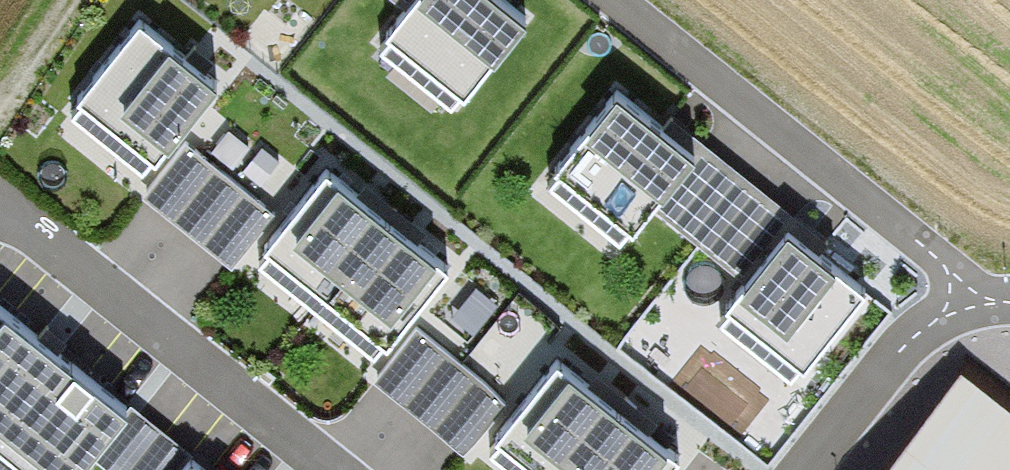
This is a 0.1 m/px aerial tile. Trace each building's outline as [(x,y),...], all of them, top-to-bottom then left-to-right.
[(406,1),(372,45),(451,108),(527,14),(510,0),(407,0),(406,1)] [(197,58),(139,14),(68,107),(146,167),(218,74),(197,58)] [(664,123),(617,86),(544,176),(621,238),(650,203),(701,138),(671,115),(664,123)] [(746,278),(796,214),(701,138),(650,203),(746,278)] [(146,192),(231,260),(272,210),(260,201),(237,182),(186,142),(146,192)] [(264,148),(237,182),(260,201),(287,167),(264,148)] [(367,196),(327,165),(257,252),(374,346),(445,258),(412,232),(367,196)] [(831,241),(796,214),(746,278),(717,314),(790,372),(862,283),(823,252),(831,241)] [(0,309),(0,469),(75,469),(90,451),(125,408),(35,337),(0,309)] [(416,329),(379,376),(462,443),(500,397),(416,329)] [(563,353),(487,442),(522,469),(653,469),(675,442),(643,416),(599,381),(563,353)] [(898,469),(1009,469),(1009,413),(969,381),(898,469)] [(90,451),(113,469),(176,469),(186,458),(193,450),(131,400),(125,408),(90,451)] [(186,458),(176,469),(201,469),(186,458)]
